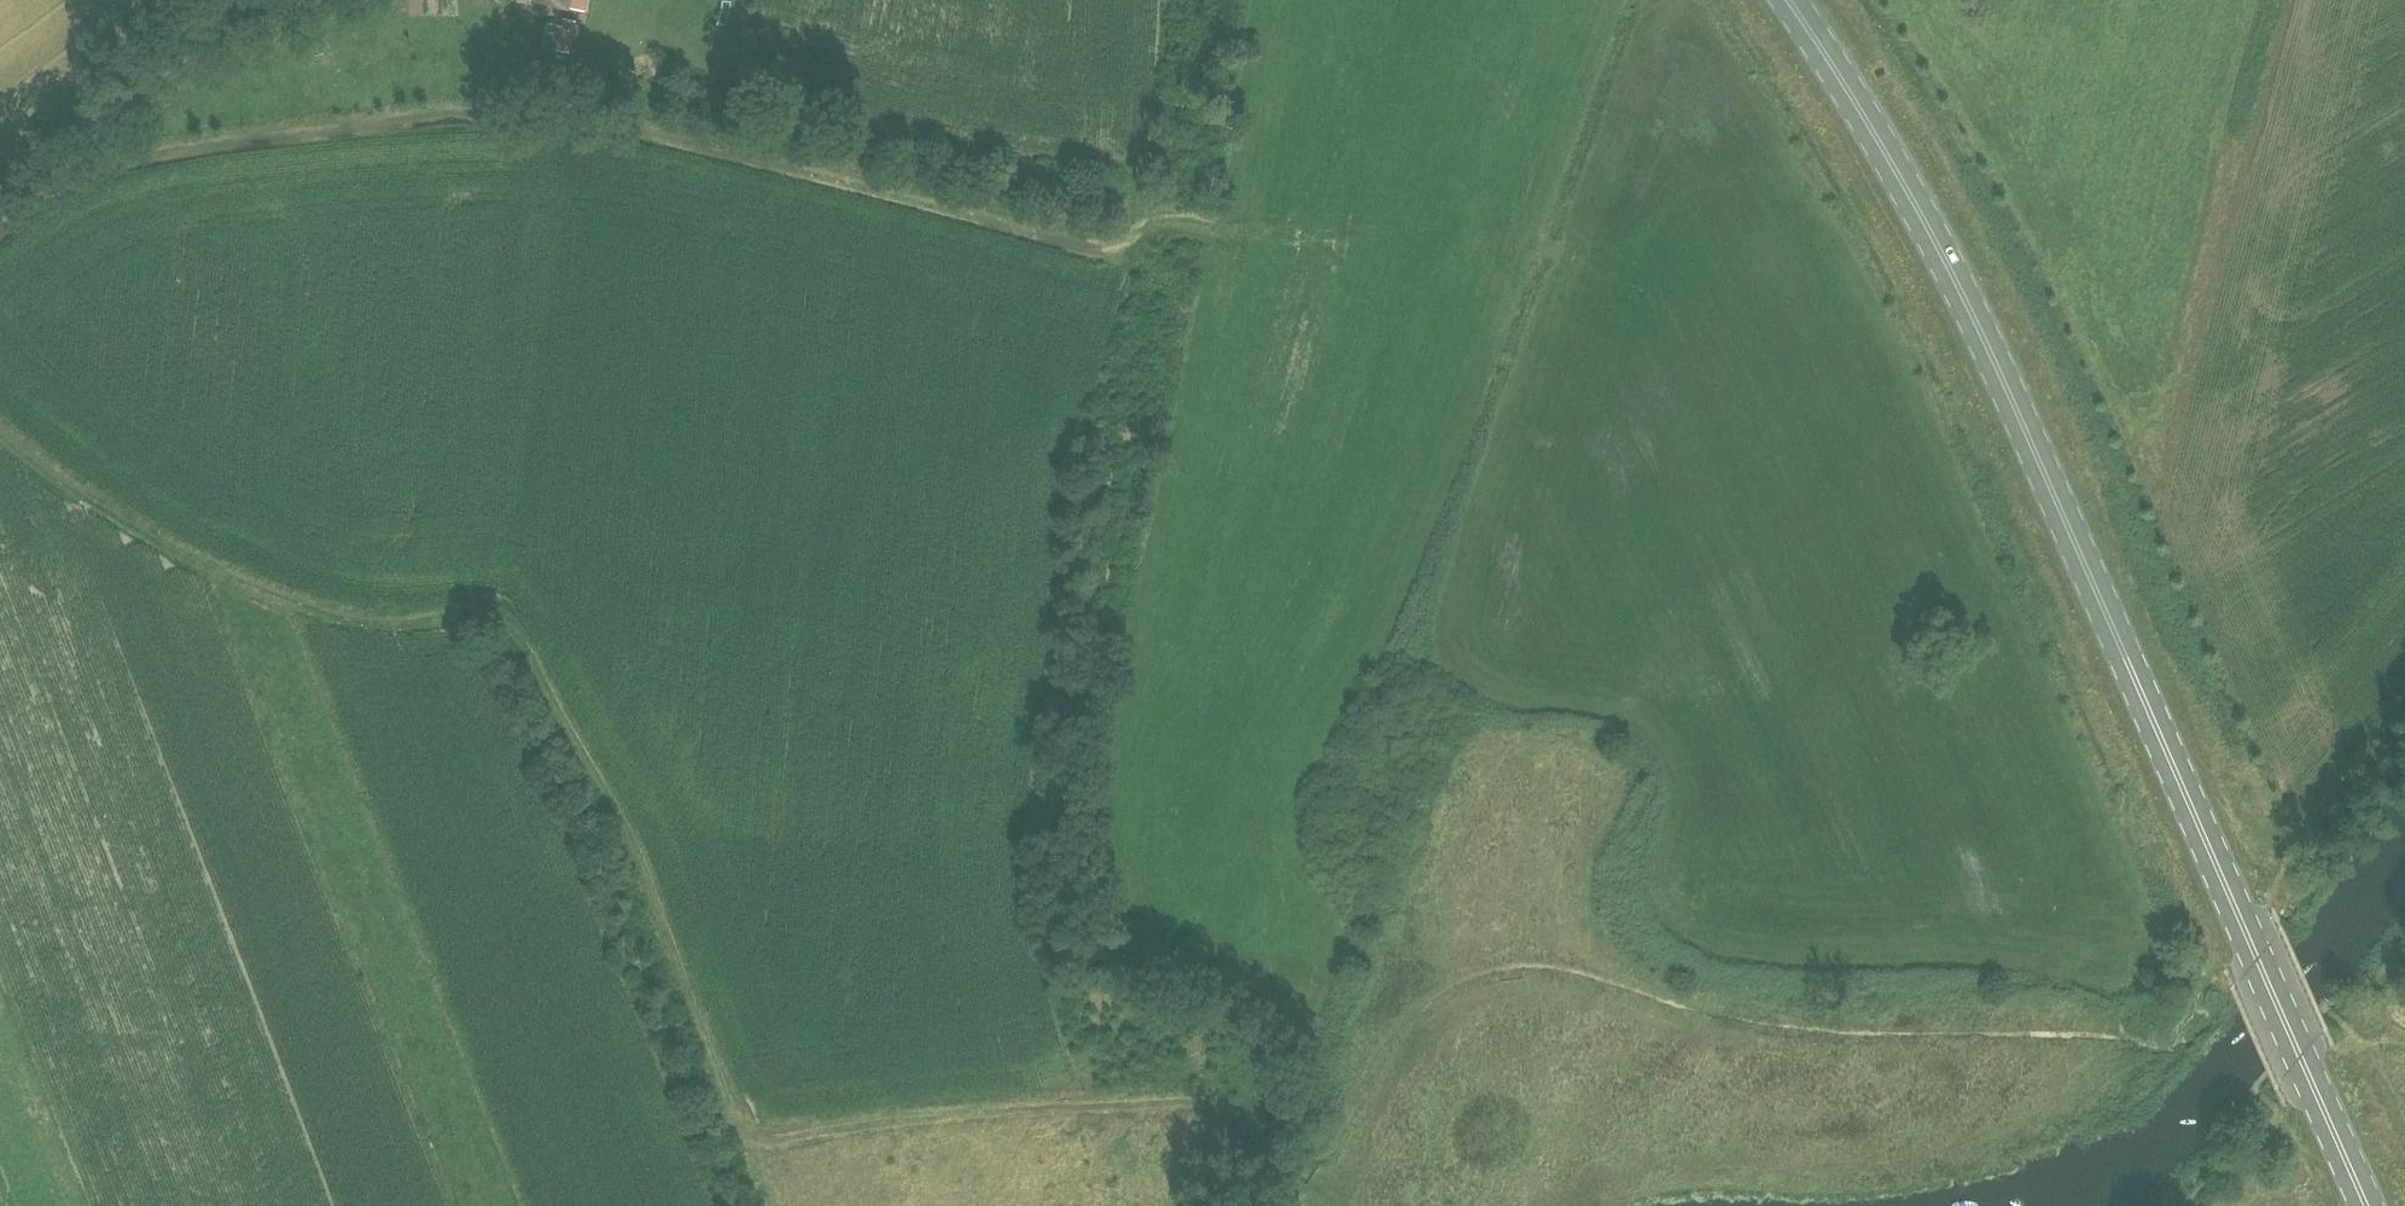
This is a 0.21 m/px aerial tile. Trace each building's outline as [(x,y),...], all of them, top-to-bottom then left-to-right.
[(563,16),(558,38),(556,47),(569,51),(576,20),(563,16)]
